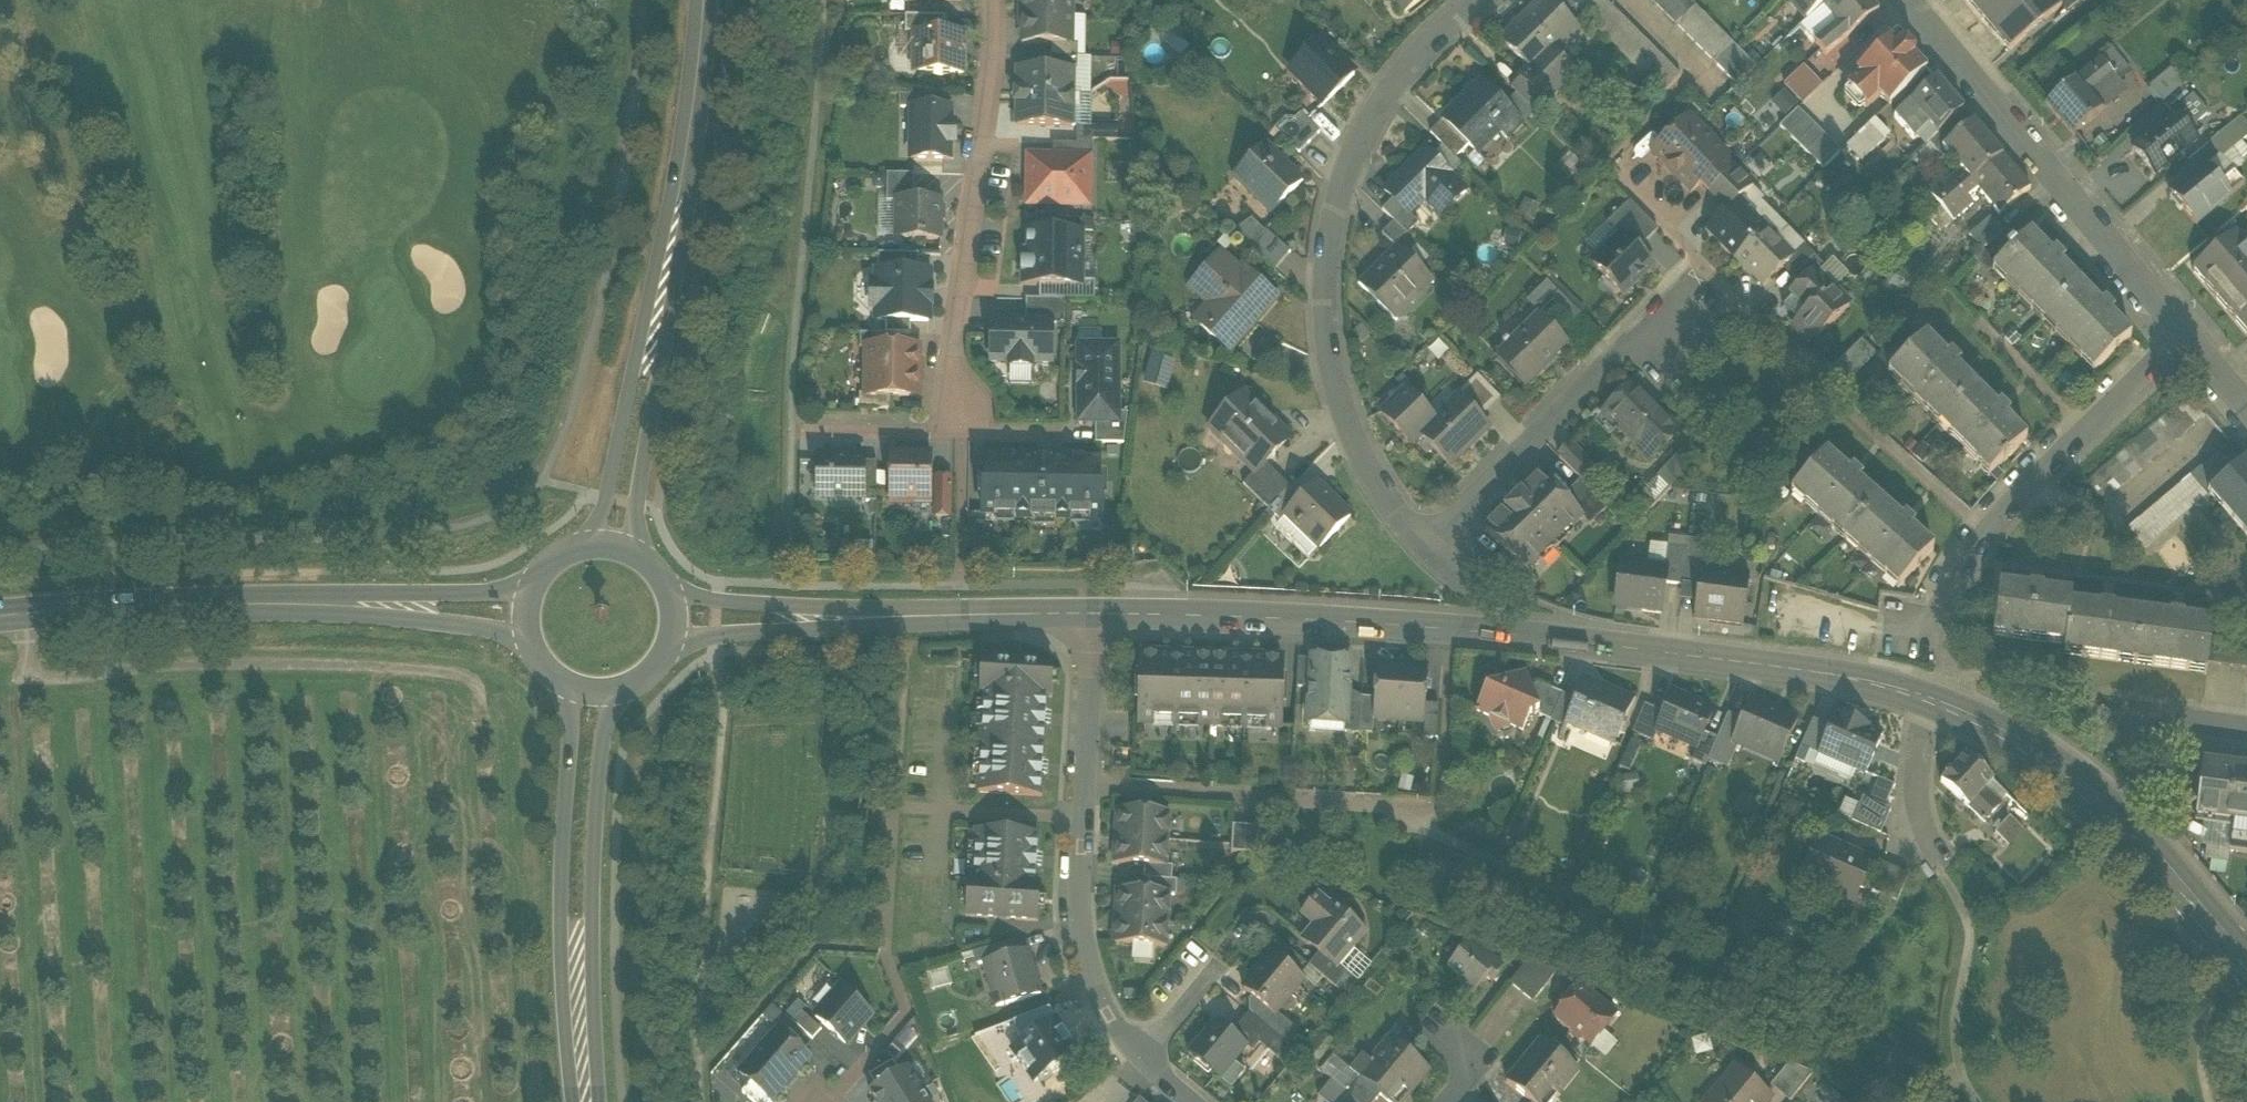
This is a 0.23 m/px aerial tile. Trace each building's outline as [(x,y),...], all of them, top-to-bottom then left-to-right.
[(1023,17),(1072,18),(1073,0),(1023,0),(1023,17)] [(1405,14),(1422,0),(1393,0),(1405,14)] [(1530,71),(1534,75),(1554,55),(1578,31),(1564,17),(1547,0),(1543,0),(1501,42),(1530,71)] [(1573,7),(1566,0),(1547,0),(1564,17),(1573,7)] [(1650,85),(1669,66),(1603,0),(1566,0),(1573,7),(1650,85)] [(1676,26),(1695,7),(1688,0),(1650,0),(1676,26)] [(1822,7),(1830,0),(1795,0),(1791,5),(1806,23),(1822,7)] [(1831,17),(1838,25),(1848,38),(1878,13),(1867,0),(1830,0),(1822,7),(1831,17)] [(2010,50),(2063,6),(2057,0),(1968,0),(2010,50)] [(1732,45),(1695,7),(1676,26),(1713,64),(1732,45)] [(1798,30),(1814,45),(1830,31),(1823,23),(1831,17),(1822,7),(1806,23),(1798,30)] [(914,35),(945,35),(945,18),(905,17),(905,35),(914,35)] [(1072,45),(1072,18),(1023,17),(1022,45),(1051,45),(1072,46),(1072,45)] [(1823,23),(1830,31),(1838,25),(1831,17),(1823,23)] [(1848,38),(1838,25),(1830,31),(1814,45),(1825,58),(1848,38)] [(921,75),(964,76),(964,36),(945,35),(914,35),(914,68),(921,75)] [(1310,93),(1323,107),(1354,76),(1340,63),(1339,59),(1320,40),(1291,69),(1312,91),(1310,93)] [(1847,89),(1867,110),(1879,99),(1889,109),(1927,72),(1914,58),(1915,54),(1906,45),(1901,46),(1898,49),(1890,41),(1856,74),(1859,78),(1847,89)] [(1051,45),(1051,59),(1078,59),(1078,45),(1072,45),(1072,46),(1051,45)] [(1756,69),(1732,45),(1713,64),(1736,87),(1756,69)] [(2101,59),(2117,77),(2128,67),(2112,49),(2101,59)] [(1574,76),(1554,55),(1534,75),(1530,71),(1520,81),(1545,105),(1574,76)] [(1078,59),(1051,59),(1051,72),(1073,72),(1073,74),(1078,74),(1078,59)] [(2076,80),(2089,95),(2108,79),(2111,82),(2117,77),(2101,59),(2076,80)] [(1680,78),(1669,66),(1650,85),(1662,97),(1680,78)] [(2159,104),(2184,82),(2170,66),(2145,87),(2159,104)] [(1784,86),(1803,106),(1822,88),(1803,68),(1784,86)] [(1018,72),(1017,94),(1073,95),(1073,74),(1073,72),(1051,72),(1018,72)] [(2046,106),(2073,137),(2103,112),(2089,95),(2076,80),(2046,106)] [(1535,114),(1535,115),(1545,105),(1520,81),(1511,90),(1514,94),(1535,114)] [(1917,139),(1926,149),(1930,145),(1962,114),(1963,113),(1936,81),(1895,121),(1913,143),(1917,139)] [(1468,147),(1475,153),(1497,131),(1506,141),(1521,126),(1480,85),(1463,102),(1465,103),(1446,122),(1444,121),(1443,122),(1468,147)] [(2177,116),(2181,120),(2198,106),(2184,88),(2165,103),(2176,117),(2177,116)] [(1783,116),(1796,103),(1782,89),(1769,102),(1783,116)] [(1015,105),(1017,105),(1017,127),(1072,128),(1073,95),(1017,94),(1015,94),(1015,105)] [(1619,103),(1626,110),(1635,100),(1628,94),(1619,103)] [(1090,128),(1090,95),(1073,95),(1072,128),(1076,128),(1090,128)] [(913,110),(931,111),(931,98),(900,97),(900,110),(913,110)] [(949,162),(950,146),(950,128),(950,111),(931,111),(913,110),(912,161),(949,162)] [(1779,129),(1823,172),(1841,155),(1798,111),(1779,129)] [(1930,145),(1939,156),(1943,152),(1942,151),(1972,126),(1962,114),(1930,145)] [(1274,131),(1298,155),(1319,134),(1301,115),(1291,125),(1285,120),(1274,131)] [(2176,117),(2162,128),(2176,145),(2191,133),(2181,120),(2177,116),(2176,117)] [(1688,118),(1685,121),(1712,149),(1715,146),(1688,118)] [(1651,154),(1691,195),(1700,186),(1725,162),(1728,160),(1715,146),(1712,149),(1685,121),(1651,154)] [(1430,135),(1455,160),(1468,147),(1443,122),(1430,135)] [(1857,139),(1872,155),(1890,138),(1875,122),(1857,139)] [(1943,152),(1961,173),(1971,185),(2002,158),(1973,125),(1972,126),(1942,151),(1943,152)] [(2182,152),(2176,145),(2162,128),(2161,127),(2131,151),(2152,177),(2182,152)] [(1076,128),(1076,141),(1093,142),(1116,142),(1117,128),(1091,128),(1090,128),(1076,128)] [(2210,147),(2222,161),(2242,144),(2229,130),(2210,147)] [(1848,149),(1863,165),(1872,155),(1857,139),(1848,149)] [(1093,161),(1093,142),(1076,141),(1076,146),(1053,146),(1053,159),(1089,159),(1089,160),(1093,161)] [(1269,214),(1271,215),(1303,183),(1301,181),(1298,183),(1284,170),(1287,167),(1266,147),(1234,180),(1252,197),(1255,194),(1272,211),(1269,214)] [(1753,174),(1765,160),(1753,150),(1741,164),(1753,174)] [(1393,201),(1409,217),(1428,197),(1445,213),(1465,193),(1424,152),(1384,193),(1393,201)] [(2030,191),(2002,158),(1971,185),(1977,192),(1999,218),(2030,191)] [(1056,208),(1075,208),(1076,186),(1089,186),(1089,160),(1089,159),(1053,159),(1031,159),(1030,174),(1029,174),(1028,207),(1035,207),(1050,207),(1056,208)] [(1700,186),(1709,196),(1734,172),(1725,162),(1700,186)] [(1298,183),(1301,181),(1287,167),(1284,170),(1298,183)] [(2196,228),(2231,198),(2220,185),(2205,167),(2170,197),(2196,228)] [(1737,183),(1748,194),(1752,190),(1734,172),(1709,196),(1716,203),(1737,183)] [(1960,194),(1971,185),(1961,173),(1950,182),(1960,194)] [(2234,173),(2220,185),(2231,198),(2245,186),(2234,173)] [(887,205),(897,205),(897,203),(913,203),(914,177),(887,177),(887,205)] [(1928,197),(1940,211),(1960,194),(1950,182),(1946,185),(1941,186),(1928,197)] [(1716,203),(1726,213),(1737,202),(1738,203),(1748,194),(1737,183),(1716,203)] [(1971,185),(1960,194),(1940,211),(1952,224),(1953,225),(1972,208),(1966,201),(1977,192),(1971,185)] [(1763,201),(1752,190),(1748,194),(1738,203),(1749,214),(1747,216),(1764,232),(1777,220),(1761,204),(1763,201)] [(1255,194),(1252,197),(1269,214),(1272,211),(1255,194)] [(1382,212),(1393,224),(1407,237),(1418,226),(1409,217),(1393,201),(1382,212)] [(1735,260),(1764,232),(1747,216),(1749,214),(1738,203),(1737,202),(1726,213),(1707,231),(1735,260)] [(904,241),(941,241),(941,204),(913,203),(897,203),(897,205),(896,233),(904,241)] [(1620,237),(1636,253),(1657,233),(1629,204),(1606,227),(1619,239),(1620,237)] [(1035,216),(1050,216),(1050,207),(1035,207),(1035,216)] [(1941,235),(1952,224),(1940,211),(1935,216),(1930,222),(1941,235)] [(1970,238),(1982,253),(2003,235),(1990,221),(1970,238)] [(1417,247),(1407,237),(1393,224),(1382,236),(1394,248),(1395,248),(1406,258),(1417,247)] [(1779,248),(1764,232),(1735,260),(1763,289),(1782,270),(1793,259),(1792,258),(1781,247),(1779,248)] [(1249,251),(1274,273),(1290,254),(1265,233),(1249,251)] [(1041,287),(1079,288),(1079,259),(1082,259),(1083,235),(1029,234),(1029,239),(1027,239),(1027,248),(1029,248),(1029,254),(1023,254),(1023,264),(1021,264),(1021,276),(1023,276),(1023,287),(1041,287)] [(2035,309),(2047,321),(2080,287),(2060,267),(2064,263),(2054,253),(2051,257),(2030,236),(1997,269),(2008,282),(2004,286),(2031,313),(2035,309)] [(2246,338),(2246,274),(2243,269),(2246,266),(2246,251),(2234,236),(2193,272),(2192,273),(2193,275),(2194,274),(2204,285),(2203,286),(2215,300),(2216,299),(2225,311),(2224,312),(2234,323),(2235,322),(2246,335),(2245,336),(2246,338)] [(1592,265),(1623,297),(1651,269),(1636,253),(1620,237),(1619,239),(1592,265)] [(1782,270),(1792,280),(1814,259),(1803,247),(1792,258),(1793,259),(1782,270)] [(1358,285),(1395,323),(1397,321),(1393,318),(1428,282),(1432,286),(1433,285),(1406,258),(1395,248),(1394,248),(1394,249),(1396,250),(1360,285),(1359,284),(1358,285)] [(878,274),(918,274),(918,257),(878,256),(878,274)] [(1197,322),(1230,351),(1255,324),(1275,300),(1254,282),(1249,287),(1237,277),(1240,274),(1221,257),(1202,278),(1221,294),(1211,307),(1197,322)] [(1824,269),(1814,259),(1792,280),(1801,290),(1816,275),(1817,277),(1824,269)] [(910,323),(928,323),(928,307),(929,291),(929,275),(918,274),(878,274),(877,274),(877,285),(871,285),(871,311),(877,311),(877,323),(886,323),(910,323)] [(1798,325),(1815,341),(1841,316),(1844,313),(1829,298),(1834,293),(1817,277),(1816,275),(1801,290),(1791,300),(1807,316),(1798,325)] [(1192,290),(1211,307),(1221,294),(1202,278),(1192,290)] [(1065,301),(1089,301),(1090,288),(1079,288),(1041,287),(1041,300),(1065,301)] [(2100,308),(2080,287),(2047,321),(2058,332),(2054,336),(2081,364),(2085,360),(2097,372),(2131,339),(2110,318),(2114,314),(2104,304),(2100,308)] [(1538,315),(1560,338),(1580,317),(1558,295),(1538,315)] [(1052,327),(1065,328),(1065,301),(1041,300),(1026,301),(1026,323),(1052,324),(1052,327)] [(1496,356),(1529,389),(1545,374),(1543,373),(1569,347),(1560,338),(1538,315),(1508,345),(1506,343),(1502,347),(1504,348),(1498,354),(1496,352),(1494,354),(1496,356)] [(886,323),(885,336),(891,336),(910,336),(910,323),(886,323)] [(1010,369),(1032,369),(1032,364),(1051,365),(1052,327),(1052,324),(1026,323),(992,323),(991,364),(1010,364),(1010,369)] [(891,349),(891,336),(885,336),(860,336),(860,350),(866,350),(866,349),(891,349)] [(1931,412),(1942,423),(1976,390),(1926,339),(1892,372),(1904,384),(1900,388),(1927,416),(1931,412)] [(1095,424),(1113,424),(1113,414),(1113,405),(1116,405),(1115,383),(1118,382),(1118,347),(1079,347),(1079,372),(1082,372),(1082,384),(1079,384),(1079,424),(1095,424)] [(1848,387),(1873,362),(1859,348),(1834,373),(1848,387)] [(866,350),(866,373),(919,374),(919,350),(891,349),(866,349),(866,350)] [(919,398),(919,374),(866,373),(866,396),(866,398),(890,398),(919,398)] [(1457,397),(1478,419),(1499,398),(1477,377),(1457,397)] [(1634,451),(1647,464),(1657,454),(1679,433),(1633,386),(1604,414),(1637,448),(1634,451)] [(2026,441),(1976,390),(1942,423),(1953,435),(1949,439),(1976,466),(1980,462),(1992,475),(2001,466),(2003,468),(2008,463),(2006,461),(2026,441)] [(1412,446),(1422,437),(1421,437),(1435,423),(1433,420),(1405,391),(1381,415),(1412,446)] [(1259,470),(1261,472),(1266,466),(1275,457),(1271,453),(1286,438),(1264,416),(1265,414),(1245,394),(1209,431),(1234,455),(1238,450),(1259,470)] [(859,411),(890,411),(890,398),(866,398),(866,396),(859,396),(859,411)] [(1457,397),(1433,420),(1435,423),(1421,437),(1422,437),(1449,465),(1473,441),(1474,443),(1488,429),(1478,419),(1457,397)] [(2089,484),(2105,503),(2204,418),(2187,399),(2089,484)] [(1095,445),(1124,446),(1128,414),(1113,414),(1113,424),(1095,424),(1095,445)] [(1286,438),(1288,436),(1265,414),(1264,416),(1286,438)] [(1271,453),(1275,457),(1292,440),(1288,436),(1286,438),(1271,453)] [(2128,530),(2145,549),(2209,494),(2208,494),(2213,490),(2243,463),(2227,445),(2128,530)] [(1559,459),(1580,481),(1587,488),(1599,476),(1571,447),(1559,459)] [(1234,455),(1255,475),(1259,470),(1238,450),(1234,455)] [(862,499),(863,499),(864,464),(864,459),(853,458),(853,455),(838,455),(837,458),(819,458),(819,474),(813,480),(813,487),(818,493),(818,499),(821,499),(821,493),(838,494),(838,499),(862,499)] [(892,504),(915,505),(915,497),(931,497),(932,456),(891,456),(890,505),(892,505),(892,504)] [(1836,528),(1848,539),(1880,503),(1826,456),(1795,491),(1807,503),(1804,507),(1833,533),(1836,528)] [(1014,520),(1072,520),(1072,517),(1102,517),(1102,483),(1098,483),(1098,462),(1082,462),(1082,458),(1065,458),(1065,462),(1049,462),(1038,461),(1022,461),(1022,458),(1005,457),(1005,461),(988,461),(988,481),(984,481),(983,516),(1014,516),(1014,520)] [(2243,463),(2213,490),(2225,503),(2220,507),(2245,536),(2246,534),(2246,460),(2243,463)] [(862,504),(877,504),(877,464),(864,464),(863,499),(862,499),(862,504)] [(1243,487),(1268,511),(1290,489),(1266,466),(1261,472),(1259,470),(1255,475),(1243,487)] [(1520,494),(1512,502),(1554,544),(1581,517),(1582,516),(1563,497),(1542,476),(1522,496),(1520,494)] [(936,518),(950,519),(950,479),(937,479),(936,518)] [(1586,488),(1587,488),(1580,481),(1563,497),(1582,516),(1581,517),(1590,527),(1608,509),(1586,488)] [(1286,517),(1287,518),(1297,527),(1297,528),(1299,530),(1301,528),(1322,548),(1350,518),(1317,485),(1302,501),(1286,517)] [(1302,501),(1290,489),(1268,511),(1281,524),(1287,518),(1286,517),(1302,501)] [(1526,571),(1554,544),(1512,502),(1504,510),(1505,512),(1485,532),(1505,552),(1525,572),(1526,571)] [(1933,551),(1880,503),(1848,539),(1860,550),(1857,554),(1886,580),(1889,576),(1902,586),(1933,551)] [(1320,550),(1322,548),(1301,528),(1299,530),(1297,528),(1297,527),(1287,518),(1281,524),(1278,528),(1309,558),(1319,549),(1320,550)] [(1688,541),(1687,548),(1682,586),(1681,598),(1696,600),(1698,588),(1700,571),(1702,572),(1706,543),(1688,541)] [(1664,584),(1682,586),(1687,548),(1668,545),(1665,570),(1666,570),(1664,584)] [(1517,578),(1527,586),(1534,579),(1526,571),(1525,572),(1505,552),(1497,560),(1487,552),(1477,563),(1511,585),(1517,578)] [(1642,612),(1661,614),(1664,584),(1666,570),(1665,570),(1650,569),(1651,566),(1621,563),(1616,605),(1642,608),(1642,612)] [(1694,618),(1743,624),(1749,581),(1721,578),(1721,574),(1702,572),(1700,571),(1698,588),(1696,600),(1694,618)] [(2045,645),(2065,648),(2070,605),(2071,596),(2042,592),(2043,590),(2029,589),(2029,591),(1999,587),(1993,638),(2013,641),(2013,635),(2046,640),(2045,645)] [(2099,609),(2070,605),(2065,648),(2064,651),(2081,653),(2081,659),(2118,663),(2119,658),(2152,662),(2151,668),(2188,672),(2189,667),(2207,669),(2208,663),(2211,638),(2213,623),(2183,619),(2183,617),(2170,615),(2170,618),(2113,610),(2113,608),(2100,607),(2099,609)] [(2246,668),(2246,643),(2211,638),(2208,663),(2246,668)] [(1230,727),(1258,728),(1258,723),(1280,724),(1281,666),(1267,665),(1267,658),(1251,658),(1251,664),(1242,664),(1242,657),(1226,657),(1226,664),(1197,664),(1197,656),(1181,656),(1181,662),(1172,662),(1173,656),(1157,655),(1157,663),(1141,663),(1140,721),(1161,721),(1161,726),(1190,726),(1190,722),(1230,723),(1230,727)] [(1141,655),(1141,663),(1157,663),(1157,655),(1141,655)] [(1226,657),(1197,656),(1197,664),(1226,664),(1226,657)] [(978,793),(1040,797),(1046,697),(1050,697),(1053,663),(983,659),(980,693),(985,693),(978,793)] [(1345,727),(1346,728),(1348,704),(1350,661),(1312,659),(1312,661),(1310,689),(1308,725),(1345,727)] [(1297,688),(1310,689),(1312,661),(1299,660),(1297,688)] [(1373,719),(1400,721),(1404,663),(1396,662),(1396,666),(1377,664),(1374,699),(1373,719)] [(1411,664),(1404,663),(1400,721),(1424,723),(1426,705),(1428,668),(1411,667),(1411,664)] [(1489,717),(1495,733),(1511,727),(1523,732),(1530,715),(1538,712),(1539,712),(1530,687),(1523,684),(1519,675),(1492,687),(1486,689),(1484,694),(1476,712),(1489,717)] [(1540,717),(1551,722),(1563,695),(1539,684),(1530,687),(1539,712),(1538,712),(1540,717)] [(1566,726),(1612,746),(1633,699),(1612,690),(1610,695),(1584,684),(1577,701),(1566,726)] [(1696,749),(1697,750),(1704,733),(1714,711),(1673,693),(1664,714),(1656,732),(1658,733),(1696,749)] [(1577,701),(1563,695),(1551,722),(1565,728),(1566,726),(1577,701)] [(1361,698),(1361,705),(1359,734),(1372,735),(1373,719),(1374,699),(1361,698)] [(1753,745),(1782,757),(1798,721),(1749,700),(1741,721),(1731,743),(1733,743),(1751,751),(1753,745)] [(1345,733),(1359,734),(1361,705),(1348,704),(1346,728),(1345,727),(1345,733)] [(1423,738),(1438,739),(1439,706),(1426,705),(1424,723),(1423,738)] [(1633,734),(1654,743),(1658,733),(1656,732),(1664,714),(1645,705),(1633,734)] [(1717,739),(1715,744),(1731,750),(1733,743),(1731,743),(1741,721),(1727,715),(1717,739)] [(1855,770),(1866,774),(1882,735),(1835,715),(1830,728),(1819,751),(1854,766),(1853,769),(1855,770)] [(1810,752),(1818,756),(1819,751),(1830,728),(1812,720),(1800,748),(1810,752)] [(1705,768),(1707,762),(1715,744),(1717,739),(1704,733),(1697,750),(1696,749),(1691,762),(1705,768)] [(1723,769),(1731,750),(1715,744),(1707,762),(1723,769)] [(1795,761),(1805,765),(1810,752),(1800,748),(1795,761)] [(1848,784),(1855,770),(1853,769),(1854,766),(1819,751),(1818,756),(1810,752),(1805,765),(1848,784)] [(1954,805),(1961,812),(1966,807),(1968,809),(1984,791),(1992,783),(1965,757),(1954,769),(1941,783),(1959,800),(1954,805)] [(2246,823),(2246,769),(2202,763),(2196,816),(2233,821),(2246,823)] [(1968,809),(1984,823),(2000,806),(1984,791),(1968,809)] [(1852,823),(1880,835),(1891,811),(1862,799),(1852,823)] [(1119,828),(1119,838),(1167,841),(1169,814),(1117,811),(1116,828),(1119,828)] [(1995,834),(2008,846),(2024,832),(2020,827),(2010,818),(1995,834)] [(2246,854),(2246,823),(2233,821),(2229,851),(2246,854)] [(1231,853),(1244,854),(1246,826),(1233,826),(1231,853)] [(1259,827),(1246,826),(1244,854),(1257,855),(1259,827)] [(967,917),(1037,921),(1039,887),(1035,886),(1038,837),(976,833),(973,883),(969,882),(967,917)] [(1166,867),(1167,841),(1119,838),(1118,848),(1115,848),(1114,864),(1144,866),(1166,868),(1166,867)] [(1822,891),(1853,905),(1871,861),(1820,839),(1804,876),(1824,885),(1822,891)] [(1872,893),(1897,903),(1908,876),(1884,865),(1872,893)] [(1143,880),(1148,880),(1172,881),(1173,867),(1166,867),(1166,868),(1144,866),(1143,880)] [(1177,882),(1172,881),(1148,880),(1148,893),(1169,895),(1169,896),(1176,896),(1177,882)] [(1119,908),(1119,918),(1167,921),(1169,896),(1169,895),(1148,893),(1117,891),(1116,908),(1119,908)] [(1319,953),(1337,968),(1340,964),(1352,949),(1351,948),(1364,932),(1331,905),(1330,906),(1318,896),(1302,915),(1314,925),(1302,940),(1319,953)] [(1166,948),(1167,921),(1119,918),(1118,928),(1115,928),(1114,945),(1166,948)] [(1462,986),(1473,995),(1487,978),(1491,983),(1503,968),(1470,940),(1447,967),(1465,982),(1462,986)] [(992,948),(996,961),(1018,955),(1014,941),(992,948)] [(984,964),(997,1007),(1041,995),(1029,951),(1018,955),(996,961),(984,964)] [(1260,1004),(1275,1016),(1277,1013),(1304,980),(1272,953),(1254,975),(1256,977),(1244,991),(1260,1004)] [(1309,966),(1336,988),(1348,974),(1348,970),(1340,964),(1337,968),(1319,953),(1309,966)] [(1526,964),(1548,982),(1555,973),(1529,960),(1526,964)] [(1510,983),(1533,1002),(1548,982),(1526,964),(1510,983)] [(1583,1039),(1585,1041),(1594,1029),(1601,1034),(1603,1031),(1616,1015),(1598,1000),(1580,985),(1555,1017),(1571,1030),(1571,1035),(1578,1040),(1583,1039)] [(816,1018),(845,1044),(871,1014),(842,988),(816,1018)] [(1260,1004),(1252,1015),(1271,1030),(1288,1045),(1300,1032),(1277,1013),(1275,1016),(1260,1004)] [(778,1030),(794,1044),(804,1033),(793,1022),(773,1005),(763,1017),(778,1030)] [(1012,1023),(1022,1045),(1054,1022),(1049,1009),(1012,1023)] [(804,1033),(813,1040),(821,1030),(802,1012),(793,1022),(804,1033)] [(1260,1044),(1271,1030),(1252,1015),(1250,1013),(1233,1034),(1248,1047),(1247,1048),(1253,1053),(1260,1044)] [(1055,1021),(1054,1022),(1022,1045),(1012,1052),(1035,1084),(1078,1054),(1055,1021)] [(1189,1055),(1220,1080),(1221,1079),(1219,1077),(1230,1062),(1233,1065),(1234,1063),(1247,1048),(1248,1047),(1233,1034),(1216,1021),(1215,1022),(1217,1024),(1192,1055),(1190,1053),(1189,1055)] [(1591,1046),(1601,1034),(1594,1029),(1585,1041),(1591,1046)] [(752,1084),(772,1101),(810,1058),(794,1044),(778,1030),(740,1073),(752,1084)] [(1271,1030),(1260,1044),(1278,1059),(1288,1045),(1271,1030)] [(1618,1043),(1603,1031),(1601,1034),(1591,1046),(1606,1058),(1618,1043)] [(1389,1101),(1393,1101),(1403,1090),(1409,1095),(1430,1070),(1390,1037),(1370,1062),(1375,1066),(1364,1079),(1359,1075),(1358,1077),(1380,1095),(1389,1101)] [(1556,1096),(1557,1096),(1578,1071),(1541,1040),(1518,1068),(1525,1074),(1515,1086),(1508,1081),(1507,1082),(1531,1101),(1551,1101),(1556,1096)] [(1278,1059),(1287,1066),(1298,1053),(1288,1045),(1278,1059)] [(1335,1084),(1345,1092),(1358,1077),(1332,1055),(1320,1071),(1335,1084)] [(870,1076),(877,1087),(899,1073),(892,1061),(870,1076)] [(1246,1072),(1234,1063),(1233,1065),(1230,1062),(1219,1077),(1221,1079),(1220,1080),(1231,1089),(1246,1072)] [(1370,1062),(1359,1075),(1364,1079),(1375,1066),(1370,1062)] [(1771,1086),(1790,1101),(1813,1074),(1790,1063),(1771,1086)] [(1772,1096),(1736,1066),(1724,1080),(1727,1083),(1710,1101),(1767,1101),(1772,1096)] [(876,1101),(903,1101),(921,1090),(907,1068),(899,1073),(877,1087),(869,1091),(876,1101)] [(1518,1068),(1508,1081),(1515,1086),(1525,1074),(1518,1068)] [(1358,1077),(1345,1092),(1346,1092),(1357,1101),(1375,1101),(1380,1095),(1358,1077)] [(1727,1083),(1724,1080),(1706,1101),(1710,1101),(1727,1083)] [(752,1101),(771,1101),(772,1101),(752,1084),(743,1094),(752,1101)] [(1325,1101),(1338,1101),(1346,1092),(1345,1092),(1335,1084),(1322,1100),(1325,1101)] [(921,1090),(903,1101),(928,1101),(921,1090)] [(1409,1095),(1403,1090),(1393,1101),(1403,1101),(1409,1095)] [(1346,1092),(1338,1101),(1357,1101),(1346,1092)]
